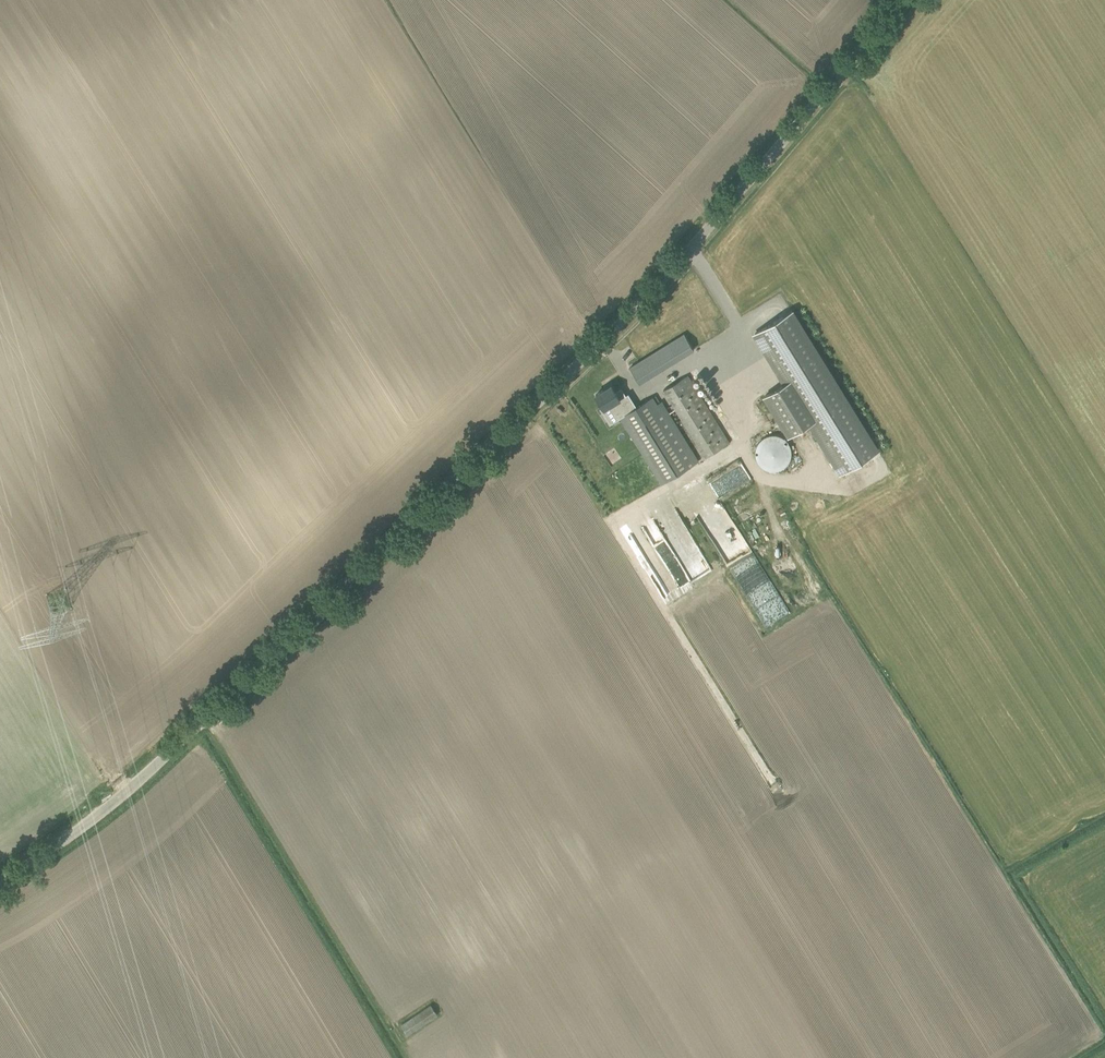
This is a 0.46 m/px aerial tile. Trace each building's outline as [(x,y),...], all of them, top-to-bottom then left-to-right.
[(765,396),(790,435),(810,422),(841,473),(878,450),(792,311),(755,333),(786,383),(765,396)] [(638,382),(693,349),(684,334),(630,368),(638,382)] [(704,458),(728,443),(687,375),(663,390),(668,399),(666,401),(669,407),(672,405),(704,458)] [(661,483),(693,463),(698,460),(662,401),(660,402),(655,395),(652,397),(636,406),(628,392),(625,394),(621,387),(615,390),(611,385),(596,395),(605,409),(613,403),(621,416),(619,417),(646,461),(646,462),(660,483),(661,483)] [(772,470),(774,470),(776,470),(777,470),(779,469),(781,469),(782,468),(784,467),(785,466),(786,465),(788,463),(789,462),(789,460),(790,459),(791,457),(791,455),(791,453),(791,452),(791,450),(791,448),(790,447),(790,445),(789,443),(788,442),(787,440),(786,439),(784,438),(782,437),(781,436),(779,435),(777,435),(775,435),(774,434),(772,434),(770,435),(769,435),(767,436),(766,436),(764,437),(763,438),(761,439),(760,440),(759,442),(758,443),(757,444),(757,446),(756,448),(756,449),(755,451),(755,453),(755,455),(756,456),(756,458),(757,460),(758,461),(759,463),(760,464),(761,466),(762,467),(764,468),(765,469),(767,469),(769,470),(770,470),(772,470)] [(743,464),(714,481),(723,494),(751,477),(743,464)] [(400,1024),(408,1035),(438,1015),(431,1004),(400,1024)]
